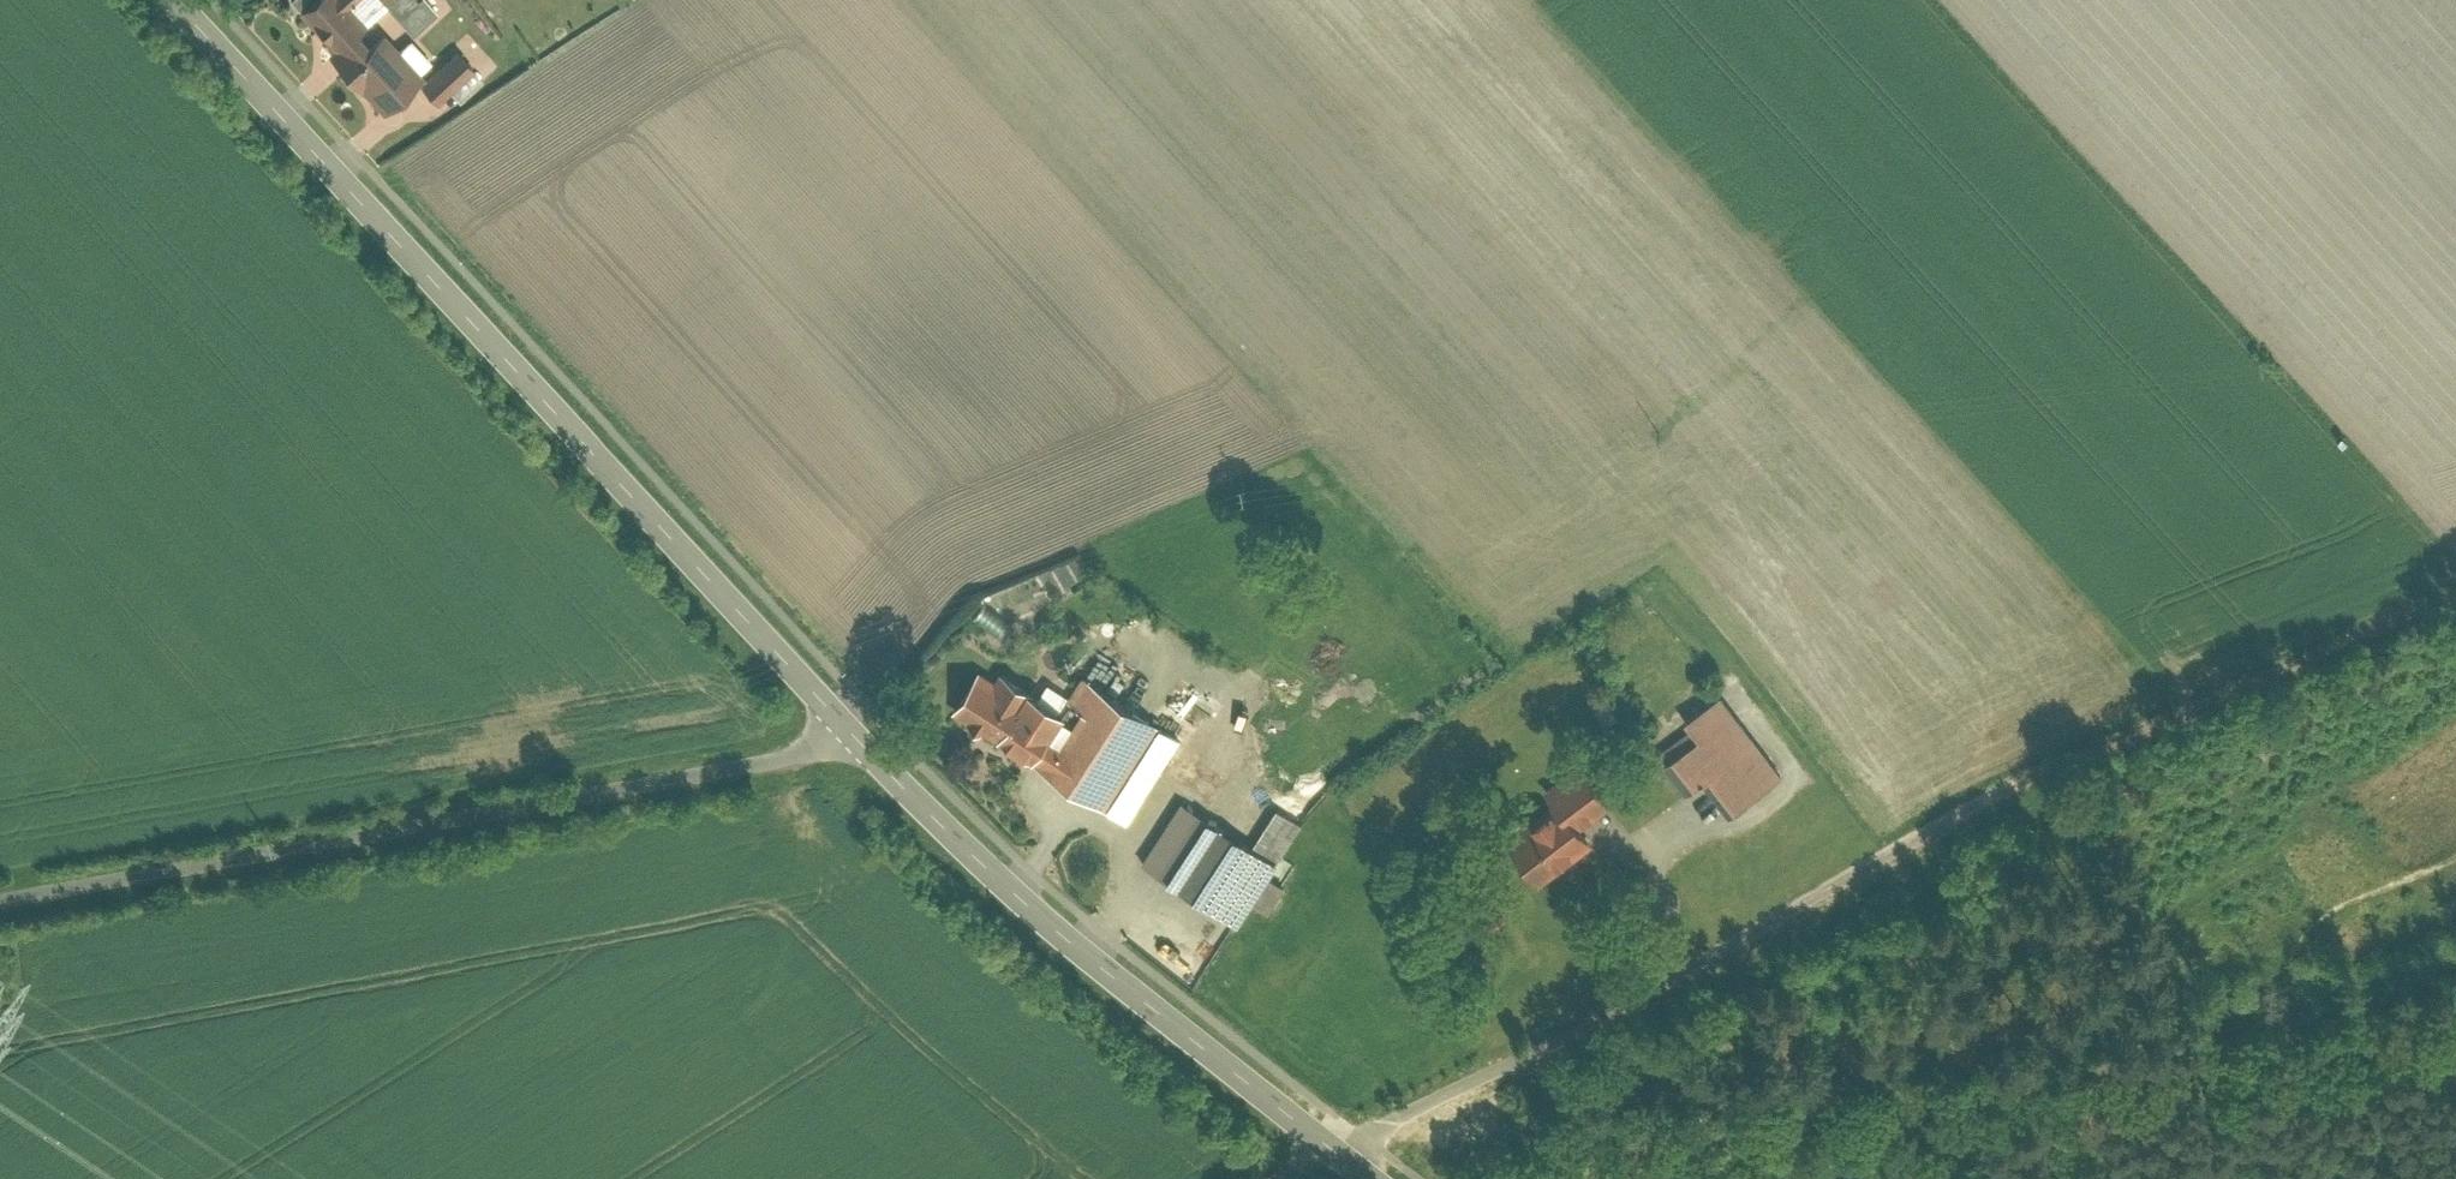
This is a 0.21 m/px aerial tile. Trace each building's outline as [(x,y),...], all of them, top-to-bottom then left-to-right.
[(295,3),(337,51),(331,56),(385,117),(426,81),(421,76),(434,64),(415,43),(403,53),(390,37),(381,45),(366,29),(391,8),(417,37),(440,16),(427,1),(424,5),(420,0),(299,0),(295,3)] [(460,55),(422,88),(442,110),(456,97),(463,105),(486,84),(460,55)] [(999,682),(982,671),(954,715),(977,729),(973,737),(1126,832),(1189,733),(1082,666),(1055,708),(1003,675),(999,682)] [(1785,770),(1721,688),(1680,719),(1686,727),(1658,748),(1687,786),(1702,774),(1731,811),(1785,770)] [(1580,763),(1539,791),(1554,813),(1516,837),(1544,879),(1594,847),(1579,825),(1608,806),(1580,763)] [(1253,851),(1181,806),(1145,864),(1235,919),(1243,907),(1264,920),(1286,885),(1278,881),(1292,860),(1281,853),(1298,826),(1277,813),(1253,851)]
